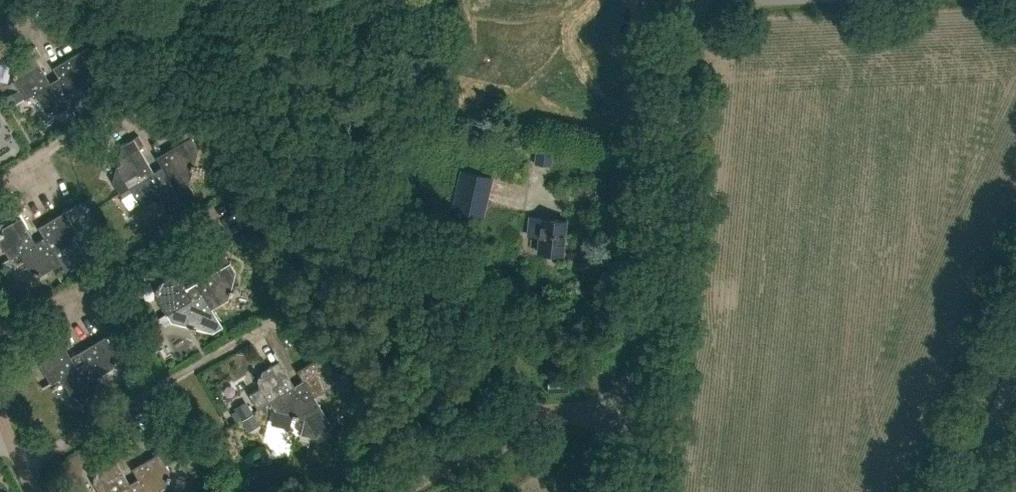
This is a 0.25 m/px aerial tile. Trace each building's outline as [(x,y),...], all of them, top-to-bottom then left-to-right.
[(50,82),(40,64),(36,59),(42,56),(36,45),(21,54),(19,64),(17,72),(15,72),(13,77),(15,77),(14,82),(24,98),(15,103),(16,104),(35,93),(34,92),(50,82)] [(90,73),(92,64),(94,56),(88,46),(58,64),(53,67),(59,77),(69,93),(70,92),(86,83),(88,78),(91,79),(93,73),(90,73)] [(69,93),(59,77),(50,82),(34,92),(35,93),(45,110),(49,111),(49,113),(53,114),(54,112),(58,113),(75,103),(79,112),(81,111),(70,92),(69,93)] [(162,167),(183,201),(194,194),(188,184),(192,169),(195,169),(196,164),(194,163),(199,146),(193,135),(189,129),(180,134),(184,141),(156,157),(162,167)] [(112,181),(119,192),(154,172),(139,147),(143,145),(138,135),(123,144),(118,161),(117,161),(116,166),(116,167),(112,181)] [(183,201),(162,167),(154,172),(119,192),(123,199),(133,193),(135,198),(151,202),(150,203),(157,205),(157,203),(172,207),(183,201)] [(491,176),(459,170),(450,210),(482,217),(491,176)] [(38,227),(43,237),(53,253),(54,253),(71,243),(72,239),(74,240),(75,234),(73,234),(74,230),(65,213),(73,208),(73,207),(38,227)] [(18,252),(18,251),(34,242),(15,208),(14,209),(19,217),(2,226),(1,230),(0,230),(0,243),(8,257),(0,261),(0,262),(18,252)] [(567,220),(530,217),(528,237),(542,238),(540,253),(564,255),(567,220)] [(43,237),(34,242),(18,251),(18,252),(28,269),(32,270),(32,272),(37,274),(37,272),(41,273),(58,263),(63,272),(64,271),(54,253),(53,253),(43,237)] [(167,314),(193,299),(178,273),(184,270),(179,260),(170,265),(176,275),(160,283),(159,287),(157,286),(156,293),(158,293),(157,296),(166,313),(167,314)] [(210,307),(211,306),(228,297),(235,271),(230,262),(196,282),(202,293),(210,307)] [(210,307),(202,293),(193,299),(167,314),(166,313),(157,318),(161,326),(171,320),(192,326),(191,329),(197,331),(198,328),(213,332),(223,326),(211,306),(210,307)] [(94,378),(94,377),(111,368),(113,364),(115,364),(116,359),(114,359),(115,354),(106,337),(114,333),(113,332),(79,351),(84,361),(94,378)] [(59,376),(75,367),(56,333),(55,333),(60,341),(43,351),(42,355),(40,355),(38,360),(40,360),(39,364),(49,381),(40,386),(41,387),(59,377),(59,376)] [(162,347),(168,361),(179,356),(172,342),(162,347)] [(313,397),(315,396),(331,386),(332,382),(335,383),(336,377),(334,376),(335,372),(329,362),(335,359),(330,350),(297,370),(303,380),(313,397)] [(257,384),(268,401),(294,386),(273,352),(272,353),(277,361),(261,371),(259,376),(257,375),(256,380),(259,380),(257,384)] [(94,378),(84,361),(75,367),(59,376),(59,377),(69,394),(73,395),(72,397),(77,398),(78,396),(82,397),(99,388),(104,396),(105,396),(94,377),(94,378)] [(313,397),(303,380),(294,386),(268,401),(268,402),(259,407),(260,408),(265,416),(274,410),(292,414),(292,416),(304,419),(300,434),(307,436),(315,438),(333,427),(330,422),(315,396),(313,397)] [(138,478),(145,491),(152,491),(165,484),(166,480),(168,481),(169,476),(167,475),(169,471),(159,454),(167,449),(163,443),(154,448),(157,454),(132,468),(138,478)] [(129,483),(115,459),(120,456),(114,447),(109,450),(113,458),(96,468),(95,472),(93,471),(92,476),(94,477),(92,481),(99,491),(113,491),(129,483)] [(129,483),(113,491),(145,491),(138,478),(129,483)]
